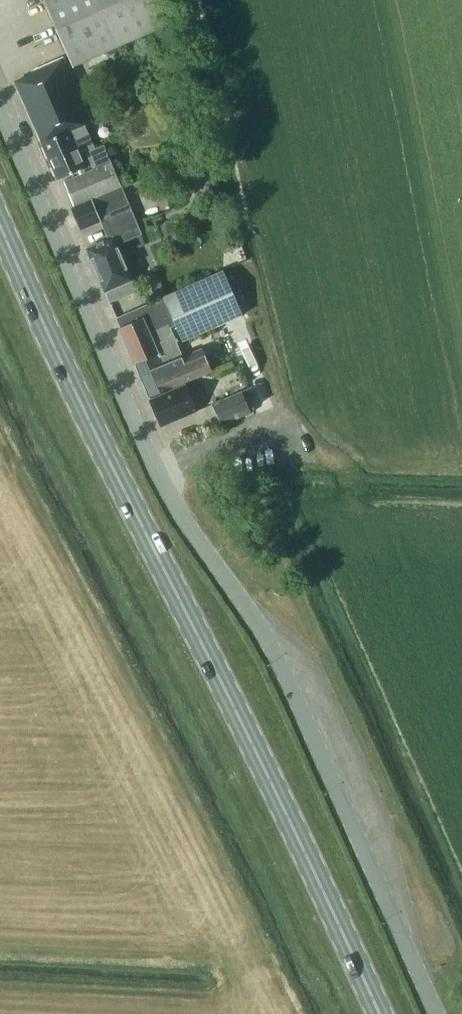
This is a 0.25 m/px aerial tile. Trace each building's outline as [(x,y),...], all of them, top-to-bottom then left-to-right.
[(70,60),(65,63),(66,67),(72,64),(72,66),(166,24),(156,0),(44,0),(70,60)] [(14,82),(56,176),(57,179),(85,167),(79,154),(94,147),(84,125),(91,122),(66,67),(65,63),(62,57),(31,71),(32,74),(14,82)] [(93,170),(78,176),(64,182),(74,205),(120,185),(103,145),(86,152),(93,170)] [(70,208),(79,230),(130,209),(121,187),(70,208)] [(119,228),(121,233),(86,249),(109,303),(136,291),(131,280),(132,280),(116,243),(140,233),(135,222),(119,228)] [(120,327),(149,397),(212,370),(202,347),(182,355),(171,328),(175,326),(182,343),(242,316),(223,270),(116,317),(121,327),(120,327)] [(150,399),(161,426),(198,410),(187,383),(150,399)] [(250,414),(241,391),(211,403),(221,426),(250,414)]
